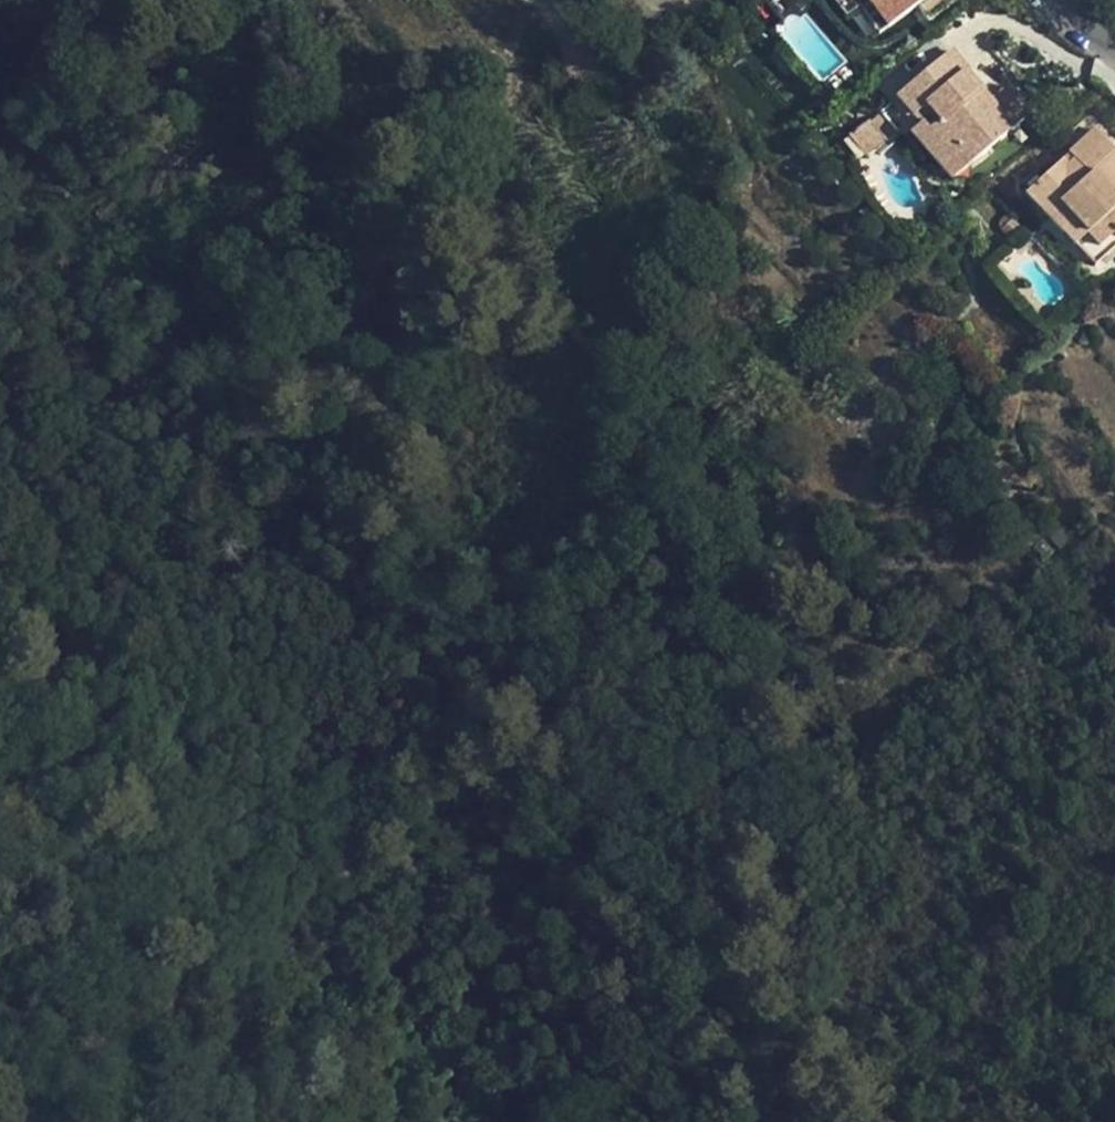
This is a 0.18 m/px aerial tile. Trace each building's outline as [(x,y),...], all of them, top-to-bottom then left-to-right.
[(858,5),(865,0),(834,0),(845,15),(858,5)] [(858,5),(880,33),(888,28),(866,0),(865,0),(858,5)] [(888,28),(925,0),(867,0),(888,28)] [(972,97),(979,92),(962,71),(964,69),(949,51),(897,96),(912,114),(925,103),(942,123),(929,134),(947,155),(957,146),(972,163),(1026,117),(1002,88),(987,101),(981,107),(972,97)] [(981,107),(987,101),(979,92),(972,97),(981,107)] [(920,124),(929,134),(942,123),(925,103),(912,114),(920,124)] [(868,153),(888,134),(872,117),(852,136),(868,153)] [(911,132),(937,163),(947,155),(929,134),(920,124),(911,132)] [(1094,129),(1069,154),(1070,155),(1075,160),(1069,166),(1064,160),(1028,195),(1057,227),(1069,215),(1107,255),(1114,247),(1114,151),(1094,129)] [(951,180),(972,163),(957,146),(947,155),(937,163),(951,180)] [(1075,160),(1070,155),(1064,160),(1069,166),(1075,160)] [(1095,266),(1107,255),(1069,215),(1057,227),(1095,266)]
